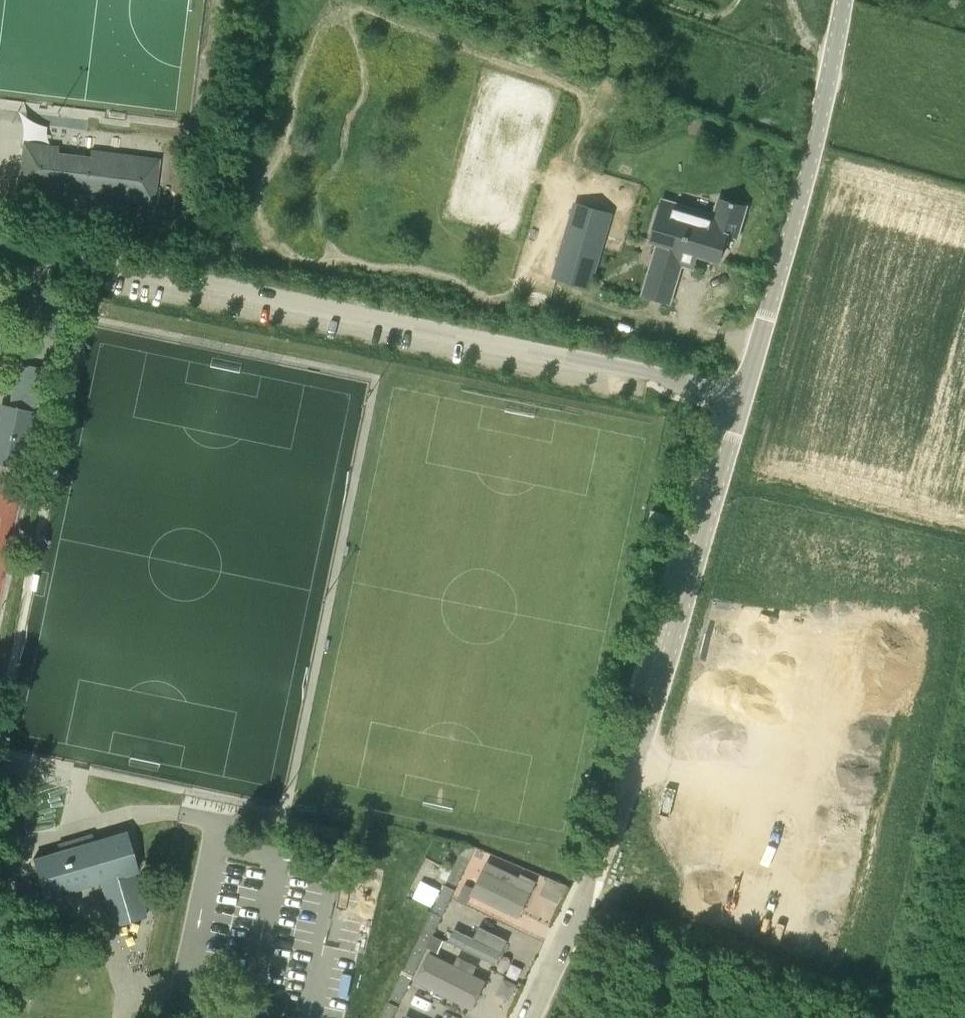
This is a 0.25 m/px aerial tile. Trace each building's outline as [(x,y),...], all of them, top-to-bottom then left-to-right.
[(90,156),(84,155),(58,152),(59,146),(24,141),(18,187),(53,192),(54,185),(86,189),(85,196),(154,204),(159,158),(91,149),(90,156)] [(678,272),(680,268),(692,272),(696,258),(719,265),(727,239),(736,241),(746,211),(719,203),(714,219),(661,204),(654,228),(649,244),(657,246),(641,299),(666,306),(677,271),(678,272)] [(579,213),(560,274),(592,284),(610,222),(579,213)] [(34,366),(17,362),(9,405),(2,404),(0,413),(0,466),(19,470),(27,427),(34,428),(46,368),(34,366)] [(145,916),(145,914),(143,910),(144,910),(132,871),(138,870),(133,854),(127,831),(94,841),(75,846),(32,859),(44,897),(101,880),(114,925),(145,916)] [(458,856),(447,879),(457,884),(468,861),(458,856)] [(474,891),(525,916),(536,893),(485,868),(483,872),(478,884),(477,886),(474,891)] [(430,907),(437,893),(420,884),(413,898),(430,907)] [(445,884),(441,893),(434,906),(444,911),(455,888),(445,884)] [(456,900),(466,905),(470,896),(469,895),(473,888),(464,884),(456,900)] [(441,945),(488,966),(510,915),(480,902),(476,913),(456,904),(449,918),(462,923),(457,935),(447,931),(441,945)] [(442,915),(432,910),(421,933),(431,938),(432,934),(442,915)] [(421,933),(415,947),(424,951),(427,946),(436,950),(442,939),(432,934),(431,938),(421,933)] [(415,947),(404,969),(413,974),(424,951),(415,947)] [(422,984),(475,1009),(490,977),(441,954),(435,968),(424,962),(416,980),(415,981),(422,984)] [(151,982),(161,979),(159,972),(150,975),(149,975),(151,982)] [(411,978),(401,974),(390,997),(400,1001),(411,978)] [(389,1001),(380,1017),(392,1017),(398,1005),(389,1001)]
